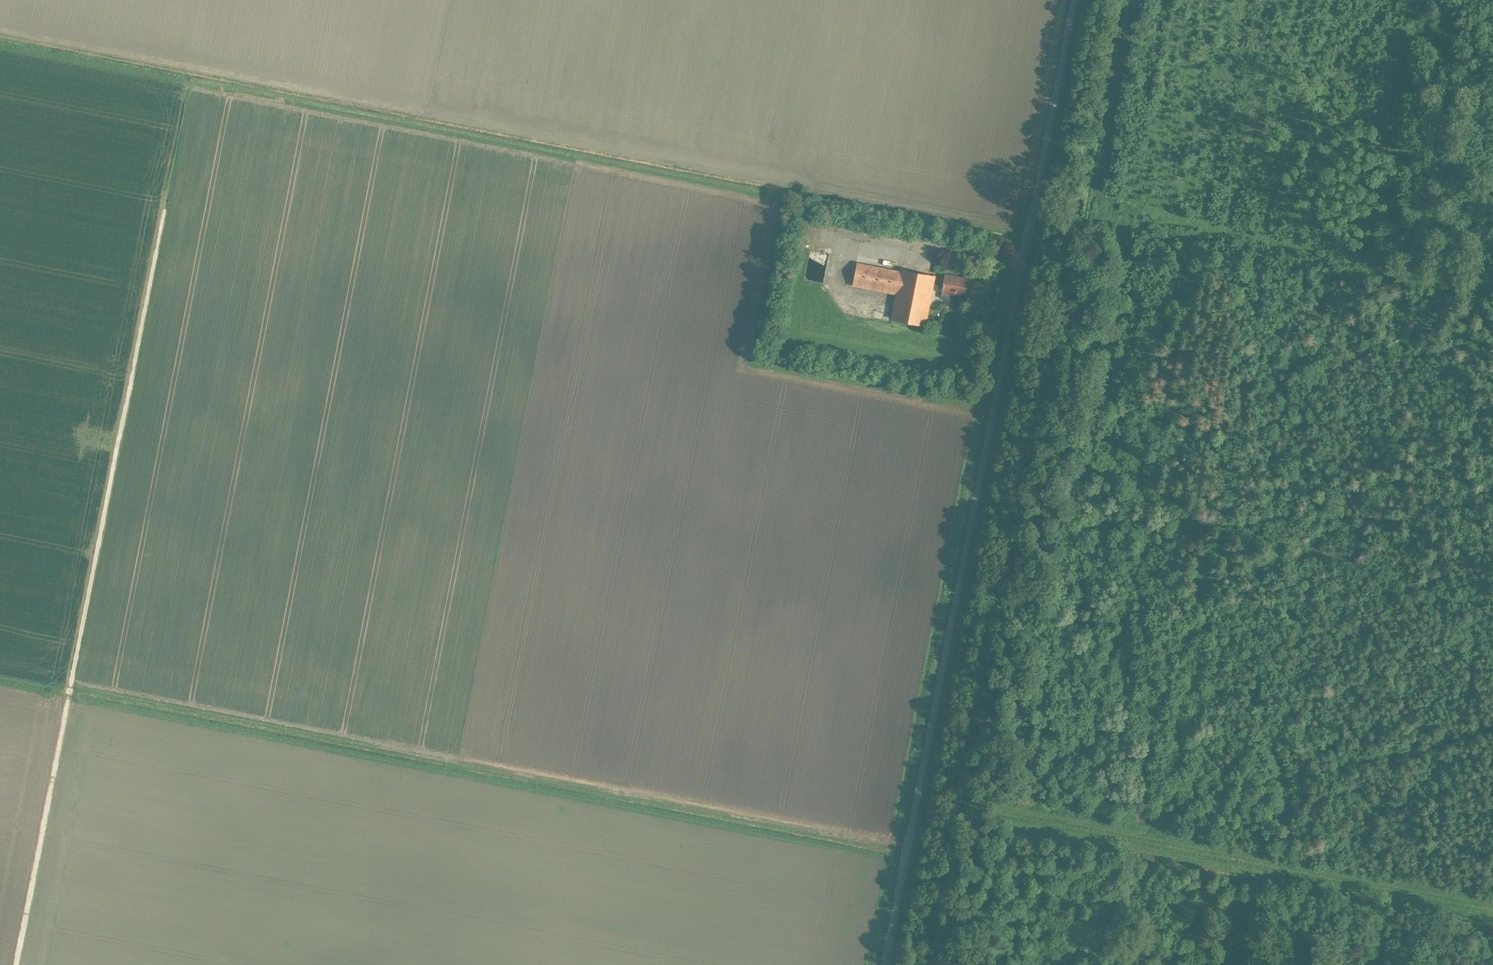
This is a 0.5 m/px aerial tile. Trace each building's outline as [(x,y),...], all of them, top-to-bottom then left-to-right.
[(811,250),(801,249),(801,260),(811,260),(811,250)] [(925,325),(933,284),(934,278),(935,276),(901,270),(901,271),(857,263),(853,285),(896,294),(891,319),(925,325)] [(944,280),(934,278),(933,284),(943,286),(941,292),(964,297),(968,279),(945,274),(944,280)]
